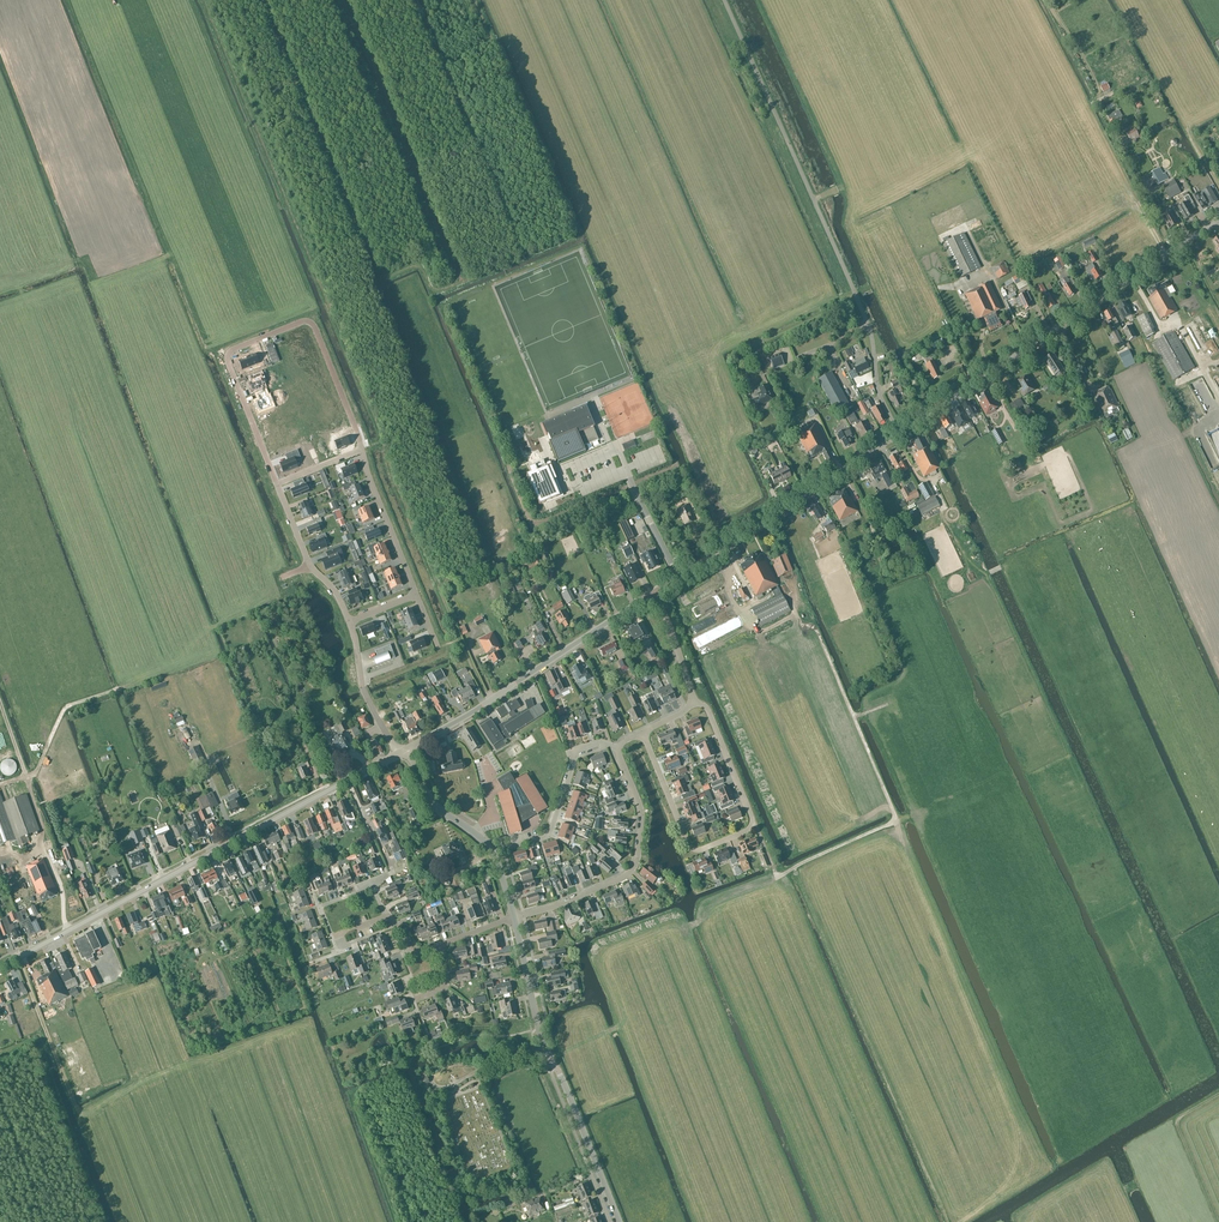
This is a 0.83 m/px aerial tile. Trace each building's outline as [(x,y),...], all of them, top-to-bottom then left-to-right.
[(1103,93),(1110,89),(1107,83),(1100,87),(1103,93)] [(1144,99),(1136,103),(1138,108),(1147,104),(1144,99)] [(1114,102),(1107,105),(1109,110),(1116,107),(1114,102)] [(1117,119),(1122,116),(1119,110),(1114,113),(1113,113),(1107,116),(1110,121),(1114,129),(1120,126),(1117,119)] [(1141,129),(1137,131),(1135,128),(1126,133),(1131,142),(1138,138),(1139,137),(1144,135),(1141,129)] [(1160,168),(1150,174),(1152,178),(1153,177),(1158,185),(1167,180),(1169,179),(1165,173),(1163,174),(1160,168)] [(1165,188),(1169,197),(1180,191),(1175,183),(1165,188)] [(1196,195),(1199,200),(1198,201),(1203,210),(1207,207),(1210,205),(1218,201),(1210,187),(1196,195)] [(1187,203),(1179,207),(1186,220),(1194,215),(1189,205),(1193,203),(1189,195),(1184,198),(1187,203)] [(1170,229),(1178,224),(1173,216),(1177,214),(1173,207),(1168,209),(1170,213),(1163,217),(1170,229)] [(960,278),(981,268),(964,233),(943,244),(960,278)] [(1094,262),(1097,260),(1092,251),(1088,254),(1094,262)] [(1066,268),(1060,257),(1054,260),(1059,271),(1063,269),(1066,268)] [(999,279),(1010,273),(1003,261),(992,267),(999,279)] [(1095,280),(1096,280),(1102,276),(1098,269),(1096,270),(1093,264),(1087,268),(1089,270),(1086,271),(1087,272),(1090,279),(1091,279),(1091,280),(1092,280),(1093,280),(1094,280),(1095,280)] [(1021,274),(1012,279),(1016,285),(1025,280),(1021,274)] [(1070,296),(1075,293),(1071,287),(1072,286),(1067,277),(1063,279),(1067,285),(1064,287),(1066,290),(1070,296)] [(990,332),(1003,326),(997,314),(996,314),(996,312),(1002,309),(990,282),(965,294),(978,321),(984,318),(984,320),(990,332)] [(1159,284),(1148,290),(1151,297),(1149,298),(1161,320),(1178,310),(1177,308),(1176,308),(1170,298),(1172,297),(1167,289),(1170,287),(1167,282),(1160,286),(1159,284)] [(1046,293),(1047,292),(1042,284),(1036,287),(1041,296),(1043,295),(1044,296),(1044,297),(1046,300),(1051,309),(1056,305),(1051,297),(1049,294),(1047,294),(1046,293)] [(1015,293),(1005,298),(1007,301),(1017,296),(1015,293)] [(1032,301),(1028,293),(1019,297),(1026,310),(1032,307),(1029,302),(1032,301)] [(1124,320),(1132,315),(1125,302),(1119,305),(1122,309),(1119,311),(1124,320)] [(1114,326),(1118,323),(1115,318),(1114,318),(1110,310),(1104,313),(1109,322),(1111,320),(1114,326)] [(1154,329),(1147,314),(1137,319),(1144,334),(1145,334),(1147,338),(1154,335),(1152,330),(1154,329)] [(1129,342),(1136,338),(1130,326),(1123,330),(1129,342)] [(1119,347),(1124,344),(1114,327),(1109,330),(1119,347)] [(1196,328),(1193,330),(1198,336),(1201,339),(1203,337),(1196,328)] [(1174,380),(1195,368),(1174,332),(1153,343),(1174,380)] [(296,354),(305,350),(303,346),(310,343),(306,334),(289,341),(293,350),(294,349),(296,354)] [(1129,350),(1120,355),(1124,363),(1133,359),(1129,350)] [(255,355),(239,361),(242,370),(259,363),(255,355)] [(777,360),(770,363),(773,370),(784,365),(780,355),(776,357),(777,360)] [(1064,378),(1065,374),(1064,372),(1065,372),(1054,355),(1045,361),(1056,379),(1057,378),(1058,379),(1061,380),(1064,378)] [(856,373),(857,375),(858,375),(859,376),(860,376),(861,375),(863,374),(863,373),(862,371),(868,368),(865,361),(861,363),(860,360),(857,361),(858,364),(853,366),(857,373),(856,373)] [(938,371),(933,361),(925,365),(930,375),(931,374),(934,380),(940,377),(937,371),(938,371)] [(848,362),(844,364),(848,372),(852,370),(849,365),(848,362)] [(842,409),(844,412),(846,411),(844,408),(849,406),(831,373),(818,380),(836,413),(842,409)] [(252,382),(248,384),(252,392),(256,390),(256,391),(260,389),(264,387),(262,382),(263,381),(261,374),(251,378),(252,382)] [(1024,397),(1037,389),(1029,375),(1019,381),(1024,389),(1020,391),(1024,397)] [(897,395),(902,393),(902,392),(900,387),(900,388),(897,380),(891,383),(893,388),(894,388),(895,390),(887,393),(890,399),(892,399),(896,408),(901,405),(897,395)] [(772,399),(766,385),(759,388),(761,393),(758,394),(759,397),(755,400),(754,399),(753,400),(757,407),(763,404),(772,399)] [(1094,394),(1104,414),(1105,416),(1108,414),(1107,412),(1119,407),(1111,390),(1110,391),(1108,387),(1094,393),(1094,394)] [(995,409),(999,407),(993,396),(992,397),(987,389),(978,395),(982,403),(980,404),(986,416),(996,410),(995,409)] [(260,411),(272,406),(268,397),(267,398),(265,392),(258,395),(260,401),(257,402),(260,411)] [(1019,410),(1025,406),(1020,398),(1014,402),(1019,410)] [(865,403),(869,409),(874,406),(870,400),(865,403)] [(974,406),(972,407),(968,401),(962,405),(967,413),(970,418),(978,414),(974,406)] [(858,406),(862,413),(867,410),(863,403),(858,406)] [(581,408),(542,425),(546,435),(548,435),(551,441),(549,442),(558,463),(585,452),(583,446),(599,440),(595,430),(590,418),(591,418),(586,406),(581,408)] [(871,410),(876,418),(880,423),(884,420),(882,416),(883,416),(880,412),(881,411),(878,406),(871,410)] [(963,427),(970,423),(965,413),(964,414),(961,406),(955,409),(959,417),(954,419),(959,428),(962,427),(963,427)] [(862,437),(870,432),(864,422),(859,424),(858,421),(853,413),(846,417),(851,425),(855,423),(856,426),(862,437)] [(940,419),(946,429),(953,424),(948,415),(940,419)] [(828,464),(833,462),(827,450),(828,449),(815,423),(814,424),(813,423),(812,423),(813,425),(801,430),(802,432),(797,434),(810,459),(822,453),(828,464)] [(845,447),(852,444),(850,439),(854,437),(850,428),(845,430),(837,434),(840,440),(842,440),(845,447)] [(949,436),(944,428),(940,431),(944,439),(949,436)] [(1126,438),(1132,435),(1128,428),(1122,431),(1126,438)] [(1005,442),(998,429),(992,431),(999,445),(1005,442)] [(1111,442),(1117,439),(1115,434),(1108,437),(1111,442)] [(335,442),(338,450),(341,448),(342,450),(346,448),(346,447),(350,445),(347,437),(335,442)] [(918,438),(911,441),(913,445),(912,446),(913,447),(914,448),(916,450),(914,451),(916,454),(913,455),(924,477),(936,471),(935,470),(940,468),(929,447),(924,450),(918,438)] [(624,451),(636,446),(633,440),(622,445),(624,451)] [(285,455),(288,461),(280,464),(284,473),(298,467),(296,463),(302,460),(297,450),(285,455)] [(896,471),(901,468),(903,473),(908,470),(903,461),(900,463),(895,454),(889,457),(896,471)] [(530,473),(527,475),(540,505),(547,502),(546,502),(551,500),(550,496),(558,492),(551,475),(554,474),(549,462),(545,464),(543,460),(534,464),(535,466),(529,469),(530,473)] [(887,473),(881,462),(870,468),(873,473),(871,474),(874,480),(882,476),(888,488),(896,484),(889,472),(887,473)] [(342,473),(345,478),(357,473),(354,464),(346,468),(344,463),(335,467),(338,475),(342,473)] [(776,468),(783,481),(791,477),(786,467),(784,463),(780,465),(781,466),(776,468)] [(771,469),(768,471),(770,475),(775,485),(779,482),(783,481),(776,468),(774,464),(769,467),(771,469)] [(295,488),(291,490),(294,498),(309,492),(306,484),(305,484),(303,479),(293,483),(295,488)] [(360,485),(357,486),(355,481),(342,486),(344,491),(349,489),(351,496),(362,491),(360,485)] [(933,496),(926,482),(918,487),(925,500),(933,496)] [(907,503),(919,496),(916,490),(909,494),(906,488),(900,491),(907,503)] [(845,490),(829,498),(831,501),(830,502),(839,520),(857,511),(851,498),(851,497),(849,498),(845,490)] [(365,497),(362,491),(351,496),(353,500),(350,501),(351,504),(355,502),(354,502),(365,497)] [(922,516),(940,507),(935,497),(917,506),(922,516)] [(301,512),(311,508),(308,501),(298,505),(301,512)] [(818,520),(824,516),(816,503),(809,507),(818,520)] [(694,521),(687,505),(677,509),(685,525),(694,521)] [(361,517),(372,513),(369,507),(361,510),(360,507),(353,510),(355,516),(359,514),(361,517)] [(546,512),(547,512),(548,515),(559,510),(558,507),(557,507),(546,511),(546,512)] [(314,515),(311,508),(301,512),(304,519),(314,515)] [(340,510),(334,512),(337,521),(343,519),(340,510)] [(372,513),(361,517),(363,524),(374,519),(372,513)] [(640,513),(631,517),(634,523),(643,519),(640,513)] [(314,525),(307,528),(310,536),(321,531),(318,524),(323,523),(321,518),(312,522),(314,525)] [(625,535),(631,532),(626,521),(619,524),(625,535)] [(824,530),(825,529),(827,533),(835,527),(832,522),(828,525),(827,523),(821,526),(824,530)] [(867,525),(872,535),(878,533),(873,522),(867,525)] [(344,526),(340,527),(345,542),(349,541),(344,526)] [(365,534),(368,542),(381,536),(378,529),(374,530),(373,526),(364,530),(366,534),(365,534)] [(815,541),(824,535),(821,531),(812,538),(815,541)] [(317,537),(319,541),(310,544),(313,553),(327,547),(324,542),(328,540),(325,534),(317,537)] [(356,550),(363,547),(359,539),(353,542),(356,550)] [(387,549),(385,544),(374,548),(376,554),(387,549)] [(629,546),(622,549),(626,559),(634,555),(629,546)] [(324,554),(326,560),(320,562),(323,571),(339,565),(335,556),(340,555),(337,549),(324,554)] [(390,555),(387,549),(376,554),(378,560),(390,555)] [(643,557),(641,558),(643,563),(645,562),(649,570),(659,566),(653,552),(647,554),(643,556),(643,557)] [(542,564),(537,553),(531,556),(536,567),(542,564)] [(549,560),(546,553),(541,555),(544,562),(549,560)] [(756,596),(772,588),(776,597),(752,609),(761,626),(790,611),(781,594),(777,586),(778,585),(762,554),(757,557),(755,553),(743,559),(745,563),(740,565),(756,596)] [(390,555),(378,560),(381,565),(392,561),(390,555)] [(614,566),(617,564),(613,555),(607,558),(608,561),(612,560),(614,566)] [(778,577),(792,572),(785,555),(771,560),(778,577)] [(641,578),(635,562),(626,567),(626,568),(625,569),(628,574),(629,574),(631,579),(635,578),(636,580),(641,578)] [(387,579),(398,574),(396,568),(384,573),(387,579)] [(347,571),(338,575),(341,581),(350,578),(347,571)] [(398,574),(387,579),(389,584),(400,580),(398,574)] [(615,585),(610,588),(614,597),(625,592),(623,587),(626,586),(622,576),(619,577),(620,579),(613,582),(615,585)] [(350,578),(341,581),(343,588),(351,585),(352,587),(356,586),(352,577),(350,578)] [(400,580),(389,584),(390,588),(387,589),(388,592),(392,590),(402,586),(400,580)] [(513,587),(512,584),(508,586),(509,589),(508,589),(511,596),(516,594),(513,587)] [(738,591),(741,597),(744,602),(749,599),(744,588),(738,591)] [(575,600),(570,590),(561,594),(567,604),(575,600)] [(359,592),(347,597),(351,606),(356,604),(360,603),(360,602),(363,601),(359,592)] [(587,601),(591,609),(600,604),(599,602),(603,600),(599,592),(591,596),(589,595),(585,597),(584,600),(587,601)] [(555,612),(563,607),(560,602),(552,606),(555,612)] [(401,614),(403,619),(414,615),(412,609),(401,614)] [(565,628),(571,625),(568,620),(570,619),(565,610),(555,616),(560,624),(562,623),(565,628)] [(406,625),(417,621),(414,615),(403,619),(406,625)] [(474,621),(476,626),(477,626),(484,622),(481,617),(474,621)] [(419,626),(417,621),(406,625),(408,631),(419,626)] [(538,649),(547,643),(542,634),(542,635),(541,632),(546,630),(541,622),(534,626),(536,630),(533,632),(537,638),(533,640),(538,649)] [(365,626),(360,628),(363,636),(375,631),(372,623),(368,625),(368,624),(365,626)] [(633,644),(637,642),(645,637),(638,624),(626,631),(625,631),(633,644)] [(462,635),(468,633),(465,625),(459,627),(462,635)] [(502,649),(498,642),(493,632),(479,640),(486,654),(489,653),(489,654),(487,655),(488,657),(490,660),(491,660),(493,664),(495,663),(495,664),(497,663),(497,662),(501,660),(497,652),(497,653),(497,652),(502,649)] [(422,638),(410,643),(414,652),(419,650),(419,649),(426,647),(422,638)] [(518,651),(524,647),(520,640),(513,644),(518,651)] [(609,645),(600,650),(601,653),(602,656),(602,655),(603,656),(607,655),(608,657),(617,652),(616,651),(618,650),(614,642),(609,645)] [(395,658),(393,651),(390,645),(375,651),(378,657),(374,658),(376,665),(390,660),(395,658)] [(653,645),(649,647),(654,657),(658,655),(653,645)] [(629,669),(625,659),(618,662),(622,672),(629,669)] [(576,681),(579,680),(581,683),(592,678),(587,668),(582,671),(579,665),(573,668),(575,672),(572,673),(576,681)] [(445,677),(441,669),(432,674),(437,682),(445,677)] [(459,677),(468,672),(466,669),(457,674),(459,677)] [(559,681),(554,670),(546,674),(551,686),(556,684),(559,692),(568,687),(564,678),(559,681)] [(668,673),(664,675),(668,684),(672,682),(668,673)] [(463,690),(469,700),(475,697),(471,689),(475,687),(472,680),(467,683),(469,687),(463,690)] [(665,692),(670,702),(676,699),(671,689),(669,685),(666,687),(668,690),(665,692)] [(665,692),(662,693),(660,688),(653,691),(657,699),(660,698),(664,705),(670,702),(665,692)] [(459,696),(463,703),(469,700),(463,690),(458,693),(456,689),(450,692),(454,698),(459,696)] [(652,702),(656,700),(652,693),(648,695),(650,699),(643,703),(649,715),(656,711),(652,702)] [(634,709),(628,711),(633,722),(642,718),(636,705),(639,704),(634,695),(629,698),(633,706),(634,709)] [(436,706),(435,706),(438,712),(441,716),(446,713),(444,709),(444,708),(441,703),(442,702),(439,697),(433,700),(436,706)] [(619,708),(614,698),(609,700),(614,711),(619,708)] [(489,718),(479,725),(481,727),(493,746),(496,750),(505,745),(503,741),(510,737),(510,736),(511,736),(510,735),(517,730),(518,731),(518,730),(525,725),(525,726),(526,725),(533,720),(544,713),(539,705),(534,708),(531,699),(527,701),(527,700),(526,700),(527,701),(525,701),(527,709),(521,713),(520,712),(516,715),(514,711),(521,707),(516,699),(508,704),(509,705),(505,707),(504,705),(496,710),(501,718),(508,714),(511,718),(508,720),(509,721),(505,723),(504,722),(495,728),(491,721),(490,721),(489,718)] [(559,716),(567,713),(565,709),(562,710),(561,707),(556,708),(559,716)] [(401,718),(404,717),(401,710),(398,712),(397,709),(393,711),(398,721),(402,719),(401,718)] [(417,722),(423,719),(418,711),(413,714),(414,716),(412,717),(404,722),(412,736),(421,732),(416,722),(417,722)] [(614,732),(623,727),(619,720),(620,720),(617,714),(607,718),(614,732)] [(580,736),(588,733),(585,725),(588,724),(585,715),(580,716),(582,720),(580,721),(581,724),(577,726),(580,736)] [(362,728),(370,725),(366,716),(357,720),(359,723),(360,722),(362,728)] [(595,732),(603,729),(599,719),(592,722),(595,732)] [(688,726),(684,728),(688,736),(693,734),(692,731),(701,727),(697,719),(687,723),(688,726)] [(338,757),(351,750),(350,750),(342,734),(342,735),(342,733),(347,730),(343,722),(337,725),(338,727),(335,729),(339,736),(330,741),(338,756),(338,757)] [(575,724),(568,727),(572,740),(580,737),(575,724)] [(462,733),(473,751),(480,746),(469,728),(462,733)] [(681,737),(676,739),(672,730),(658,736),(661,745),(671,741),(673,744),(677,743),(678,744),(679,748),(685,746),(681,737)] [(705,739),(694,744),(695,747),(699,746),(702,753),(713,748),(710,741),(706,743),(705,739)] [(189,751),(197,768),(199,767),(200,767),(206,765),(197,746),(189,751)] [(678,756),(687,752),(685,747),(676,750),(678,756)] [(716,755),(713,748),(702,753),(704,759),(701,760),(703,764),(713,760),(712,756),(716,755)] [(465,767),(464,764),(464,763),(461,762),(457,762),(456,754),(455,753),(453,752),(452,752),(448,753),(448,752),(448,753),(446,755),(446,756),(448,764),(444,765),(443,765),(444,765),(441,766),(441,765),(441,766),(442,774),(443,774),(445,773),(446,773),(462,770),(463,770),(463,769),(465,767)] [(603,754),(596,756),(601,770),(603,769),(602,766),(606,764),(603,754)] [(599,770),(601,770),(596,756),(590,758),(594,769),(598,767),(599,770)] [(666,759),(667,761),(664,762),(668,771),(679,766),(675,757),(673,758),(672,756),(666,759)] [(305,762),(303,763),(305,767),(306,769),(312,766),(309,760),(305,762)] [(722,771),(720,764),(715,766),(714,762),(707,765),(709,768),(708,769),(711,775),(722,771)] [(306,778),(309,777),(306,771),(307,771),(306,769),(305,767),(303,763),(299,765),(301,769),(298,771),(302,780),(303,779),(304,780),(306,779),(306,778)] [(589,783),(590,781),(587,779),(588,775),(578,771),(576,778),(589,783)] [(711,775),(713,782),(711,785),(712,788),(723,784),(721,779),(725,778),(722,771),(711,775)] [(507,830),(508,835),(521,832),(519,824),(536,813),(537,815),(538,814),(546,808),(526,776),(517,781),(517,780),(516,780),(517,781),(515,783),(508,773),(497,780),(504,790),(505,789),(507,792),(498,795),(506,819),(503,820),(505,825),(504,825),(504,826),(505,825),(506,830),(505,830),(505,831),(507,830)] [(393,792),(403,787),(400,782),(397,775),(394,777),(393,776),(387,779),(392,790),(393,792)] [(689,781),(687,775),(680,777),(682,781),(673,784),(676,790),(686,786),(685,783),(689,781)] [(576,778),(573,785),(584,788),(585,784),(589,785),(589,783),(576,778)] [(371,782),(364,785),(367,790),(366,790),(370,800),(371,800),(372,802),(379,799),(378,797),(379,796),(374,786),(373,787),(371,782)] [(601,792),(605,791),(606,794),(618,789),(615,783),(600,789),(601,792)] [(732,794),(729,787),(725,788),(723,784),(712,789),(714,792),(717,792),(720,798),(732,794)] [(676,790),(678,796),(687,793),(688,796),(695,794),(693,790),(688,792),(686,786),(676,790)] [(606,794),(608,797),(604,798),(605,801),(620,795),(618,789),(606,794)] [(583,802),(584,798),(586,799),(588,796),(574,791),(571,798),(583,802)] [(241,801),(237,793),(231,796),(232,797),(230,798),(230,797),(227,798),(229,803),(227,804),(231,813),(237,810),(238,811),(243,809),(239,802),(241,801)] [(734,800),(732,794),(720,798),(723,805),(720,806),(721,810),(732,806),(730,802),(734,800)] [(19,846),(27,843),(25,836),(40,831),(27,795),(3,803),(19,846)] [(200,800),(205,809),(208,808),(211,806),(207,796),(200,800)] [(583,802),(571,798),(569,804),(583,809),(584,806),(582,805),(583,802)] [(351,814),(346,800),(338,804),(343,817),(344,817),(345,820),(352,820),(355,819),(352,813),(351,814)] [(685,806),(682,806),(685,813),(695,808),(693,802),(691,803),(689,800),(683,802),(685,806)] [(610,812),(615,810),(616,814),(626,810),(623,803),(616,806),(615,802),(608,805),(610,812)] [(375,814),(380,812),(387,809),(385,804),(378,807),(376,803),(371,805),(375,814)] [(569,804),(567,811),(579,815),(580,812),(582,812),(583,809),(569,804)] [(691,818),(692,821),(704,816),(702,813),(701,813),(699,807),(695,809),(695,808),(685,813),(687,819),(691,818)] [(418,819),(418,818),(421,817),(418,808),(415,809),(414,808),(410,810),(414,820),(418,819)] [(592,808),(589,815),(595,817),(597,810),(592,808)] [(741,817),(738,810),(735,811),(734,808),(725,811),(727,815),(728,814),(731,822),(741,817)] [(329,820),(331,825),(336,824),(334,818),(331,810),(326,812),(329,820)] [(203,822),(208,819),(205,811),(199,814),(203,822)] [(567,811),(564,818),(578,823),(580,819),(577,819),(579,815),(567,811)] [(196,827),(190,830),(191,834),(192,833),(195,841),(204,837),(201,830),(204,828),(201,821),(199,816),(197,812),(191,815),(196,827)] [(322,830),(327,829),(325,823),(322,815),(317,817),(320,825),(322,830)] [(627,829),(628,821),(620,820),(621,818),(614,817),(613,823),(617,823),(617,828),(627,829)] [(381,818),(378,820),(378,819),(372,821),(377,831),(380,839),(383,844),(386,842),(392,840),(386,826),(385,827),(381,818)] [(313,834),(317,833),(315,827),(314,828),(311,819),(305,822),(308,830),(307,831),(309,836),(313,834)] [(220,831),(216,823),(213,824),(211,821),(208,823),(210,826),(209,826),(213,834),(220,831)] [(562,824),(560,830),(572,834),(574,828),(562,824)] [(702,824),(692,829),(695,837),(705,832),(702,824)] [(288,840),(295,837),(293,833),(292,833),(288,825),(282,828),(288,840)] [(295,829),(300,840),(304,838),(300,827),(295,829)] [(142,837),(148,834),(146,828),(140,831),(142,837)] [(139,830),(130,834),(134,845),(143,842),(139,830)] [(164,853),(176,848),(172,840),(173,839),(170,830),(156,836),(157,838),(161,847),(162,847),(164,853)] [(560,830),(558,837),(570,841),(572,834),(560,830)] [(608,837),(616,838),(615,843),(626,844),(627,836),(617,835),(618,831),(609,830),(608,837)] [(395,831),(391,833),(399,852),(403,850),(395,831)] [(270,835),(276,850),(279,849),(276,843),(280,841),(277,832),(270,835)] [(272,847),(273,851),(276,850),(270,835),(263,839),(267,847),(271,845),(272,847)] [(156,856),(162,853),(156,837),(150,839),(152,844),(154,843),(154,845),(152,846),(156,856)] [(744,842),(739,844),(744,855),(752,852),(751,848),(756,846),(753,839),(745,843),(744,842)] [(549,843),(553,855),(560,853),(556,841),(549,843)] [(315,844),(313,845),(315,852),(322,849),(321,847),(320,843),(315,844)] [(542,845),(546,857),(553,855),(549,843),(542,845)] [(591,849),(597,854),(601,850),(604,853),(607,849),(600,843),(596,847),(594,845),(591,849)] [(67,862),(75,859),(71,847),(70,847),(69,844),(61,847),(67,862)] [(456,855),(462,852),(460,848),(457,849),(456,846),(453,848),(451,844),(443,848),(443,850),(441,851),(443,856),(446,854),(447,859),(456,855)] [(618,862),(624,856),(616,849),(612,845),(610,848),(614,851),(611,854),(618,862)] [(254,849),(253,849),(257,859),(260,866),(267,863),(267,862),(270,861),(265,851),(262,852),(259,846),(254,849)] [(574,847),(571,851),(575,856),(579,851),(574,847)] [(529,851),(527,851),(526,851),(525,851),(525,850),(514,854),(516,862),(527,859),(531,861),(533,859),(536,858),(534,849),(528,850),(529,851)] [(729,855),(726,849),(714,854),(718,864),(729,859),(732,865),(737,863),(734,853),(729,855)] [(255,870),(259,868),(255,862),(251,851),(242,855),(247,865),(252,863),(255,870)] [(141,853),(129,858),(133,869),(146,864),(141,853)] [(349,862),(358,858),(356,854),(347,858),(349,862)] [(357,877),(365,874),(362,866),(365,864),(362,856),(358,857),(361,864),(353,867),(357,877)] [(601,860),(603,862),(600,866),(608,873),(614,867),(603,857),(601,860)] [(750,869),(745,857),(738,860),(743,872),(750,869)] [(243,858),(234,861),(242,877),(250,873),(246,866),(243,858)] [(43,859),(26,866),(29,872),(38,894),(39,894),(42,902),(58,895),(46,865),(43,859)] [(372,871),(379,869),(376,859),(368,861),(372,871)] [(705,873),(713,870),(710,863),(706,864),(704,859),(700,860),(696,861),(696,862),(692,863),(696,872),(703,869),(705,873)] [(230,861),(222,865),(226,873),(229,877),(236,873),(234,869),(230,861)] [(91,875),(96,873),(92,864),(87,866),(91,875)] [(530,871),(537,869),(536,865),(527,868),(528,871),(520,874),(522,881),(533,878),(530,871)] [(577,865),(571,868),(574,875),(578,874),(581,883),(589,880),(584,870),(580,872),(577,865)] [(589,879),(597,876),(593,866),(585,869),(589,879)] [(640,873),(653,883),(656,880),(658,882),(661,882),(662,880),(661,878),(659,876),(646,866),(640,873)] [(118,867),(113,870),(111,867),(106,870),(110,876),(108,877),(112,886),(124,881),(118,867)] [(574,875),(571,868),(571,867),(564,870),(568,877),(563,879),(567,889),(575,886),(571,877),(574,875)] [(205,884),(218,878),(213,869),(200,876),(205,884)] [(342,877),(345,886),(352,883),(349,874),(347,870),(344,871),(346,875),(342,877)] [(335,879),(339,888),(345,886),(342,877),(338,878),(337,874),(334,875),(335,879)] [(558,881),(556,876),(554,877),(553,876),(549,878),(552,885),(556,884),(559,892),(567,889),(562,879),(558,881)] [(197,886),(199,885),(195,877),(188,880),(192,889),(193,891),(198,889),(197,886)] [(323,884),(326,893),(333,890),(330,881),(328,877),(325,878),(327,883),(323,884)] [(454,888),(459,886),(456,878),(451,881),(454,888)] [(228,886),(225,879),(220,882),(214,885),(218,891),(223,889),(225,888),(228,886)] [(525,890),(535,887),(533,879),(522,882),(525,890)] [(83,892),(86,899),(92,897),(89,889),(90,889),(86,881),(77,884),(81,893),(83,892)] [(316,887),(319,896),(326,893),(323,884),(319,885),(317,881),(314,882),(316,887)] [(390,888),(386,890),(389,897),(392,896),(393,897),(394,897),(399,895),(396,889),(399,887),(397,881),(388,885),(390,888)] [(650,894),(654,890),(647,882),(643,886),(650,894)] [(636,897),(640,895),(635,885),(632,887),(631,884),(622,888),(627,897),(635,894),(636,897)] [(180,903),(178,898),(185,895),(181,886),(176,888),(176,889),(169,892),(174,906),(176,906),(177,907),(178,904),(180,903)] [(203,900),(208,898),(204,888),(199,890),(203,900)] [(472,921),(481,918),(476,905),(480,903),(474,888),(466,891),(468,896),(467,897),(468,899),(470,898),(472,901),(467,903),(469,907),(467,908),(472,921)] [(290,897),(294,896),(296,901),(306,897),(303,889),(293,893),(293,894),(289,895),(290,897)] [(543,895),(542,893),(541,889),(534,891),(535,894),(527,896),(529,904),(539,901),(544,899),(543,895)] [(253,890),(247,893),(249,897),(253,906),(259,903),(256,898),(253,890)] [(617,895),(615,891),(603,896),(606,904),(614,900),(617,906),(624,903),(620,894),(617,895)] [(418,892),(406,896),(408,901),(420,896),(418,892)] [(643,895),(648,900),(651,897),(646,892),(643,895)] [(162,894),(157,896),(162,909),(165,916),(165,917),(170,915),(170,914),(175,912),(172,905),(168,907),(162,894)] [(162,909),(157,896),(151,898),(155,907),(157,911),(160,918),(165,916),(162,909)] [(186,907),(193,903),(190,896),(183,900),(186,907)] [(488,915),(496,912),(491,901),(489,896),(485,898),(487,902),(484,904),(488,915)] [(298,907),(294,908),(295,911),(299,909),(309,905),(306,897),(296,901),(298,907)] [(410,910),(407,901),(396,905),(399,914),(405,912),(405,914),(410,912),(410,910)] [(592,901),(584,904),(588,915),(594,913),(596,919),(598,919),(603,917),(599,907),(595,909),(592,901)] [(36,906),(32,908),(36,916),(40,914),(36,906)] [(571,924),(577,921),(578,913),(572,909),(565,912),(564,919),(571,924)] [(298,919),(302,917),(304,923),(314,919),(311,911),(301,915),(297,916),(298,919)] [(456,916),(454,911),(450,912),(452,917),(448,919),(452,929),(460,926),(456,916)] [(134,912),(127,915),(129,922),(130,923),(131,925),(132,925),(133,924),(134,927),(135,929),(139,927),(140,930),(140,931),(141,930),(142,930),(146,929),(147,928),(145,922),(138,924),(137,922),(138,922),(134,912)] [(448,919),(443,920),(442,915),(438,916),(440,921),(440,922),(444,932),(452,929),(448,919)] [(181,936),(185,935),(179,916),(174,917),(181,936)] [(6,917),(2,919),(4,924),(8,934),(11,932),(15,940),(16,940),(17,940),(19,939),(19,938),(22,937),(20,933),(21,932),(17,924),(14,925),(13,924),(10,925),(6,917)] [(24,921),(20,922),(22,928),(25,927),(30,937),(29,937),(30,938),(36,935),(36,934),(29,919),(29,918),(24,921)] [(32,918),(29,919),(36,934),(37,934),(38,934),(44,931),(43,931),(38,919),(34,921),(32,918)] [(125,935),(129,934),(127,928),(125,928),(121,918),(115,920),(119,931),(123,930),(125,935)] [(304,923),(306,928),(302,930),(303,932),(307,931),(317,927),(314,919),(304,923)] [(433,924),(431,919),(428,920),(430,925),(426,927),(430,937),(437,934),(434,924),(433,924)] [(556,930),(554,921),(549,922),(549,923),(547,923),(546,920),(534,922),(536,930),(550,927),(551,932),(556,930)] [(588,930),(585,922),(579,925),(582,932),(588,930)] [(420,927),(417,928),(414,929),(417,937),(420,936),(422,940),(430,937),(426,927),(421,929),(420,927)] [(161,941),(158,933),(157,933),(156,930),(150,933),(154,944),(161,941)] [(101,948),(93,931),(93,932),(87,935),(86,935),(74,941),(83,959),(86,958),(87,961),(90,959),(92,963),(96,961),(92,955),(95,953),(94,952),(101,948)] [(308,939),(312,938),(314,943),(325,939),(322,931),(311,935),(311,936),(307,937),(308,939)] [(538,940),(540,949),(552,947),(551,942),(557,940),(555,932),(546,934),(547,938),(538,940)] [(488,948),(489,952),(491,952),(496,951),(496,949),(502,948),(499,935),(490,937),(492,945),(489,946),(488,948)] [(376,943),(378,948),(388,944),(385,937),(377,940),(375,936),(368,938),(371,945),(376,943)] [(314,943),(316,949),(312,950),(313,952),(317,951),(328,947),(325,939),(314,943)] [(225,952),(229,949),(223,941),(219,943),(225,952)] [(388,944),(378,948),(374,949),(372,950),(373,950),(372,952),(375,953),(375,954),(377,961),(384,958),(382,954),(390,951),(388,944)] [(465,947),(452,949),(454,959),(467,957),(467,954),(472,953),(472,956),(476,955),(475,945),(465,947)] [(544,967),(555,965),(554,958),(558,957),(557,956),(566,955),(564,949),(549,952),(550,957),(542,959),(544,967)] [(68,970),(72,968),(65,953),(56,957),(59,964),(56,966),(64,982),(67,981),(67,982),(65,983),(68,990),(78,985),(75,978),(73,979),(68,970)] [(360,967),(358,961),(356,955),(347,958),(352,970),(358,968),(360,974),(367,972),(365,965),(360,967)] [(492,959),(494,969),(506,967),(504,958),(497,960),(496,959),(492,959)] [(50,1006),(68,996),(55,970),(53,971),(47,959),(41,962),(47,974),(42,977),(37,980),(50,1006)] [(383,977),(385,983),(395,979),(394,979),(393,976),(398,974),(395,966),(396,966),(395,962),(389,964),(387,960),(380,963),(383,970),(386,969),(389,975),(383,977)] [(320,978),(332,974),(329,965),(317,969),(320,978)] [(470,973),(477,971),(476,965),(469,966),(470,970),(469,971),(469,970),(456,973),(458,982),(470,979),(469,973),(470,973)] [(100,984),(93,968),(85,972),(93,988),(100,984)] [(555,977),(546,978),(548,987),(560,985),(559,980),(565,978),(568,978),(567,970),(564,971),(554,973),(555,977)] [(81,983),(87,980),(84,972),(77,975),(81,983)] [(348,976),(343,978),(347,988),(352,986),(348,976)] [(486,989),(494,987),(493,980),(484,982),(486,989)] [(15,987),(12,981),(6,984),(11,993),(13,997),(22,992),(24,996),(28,993),(22,982),(17,984),(18,985),(15,987)] [(401,993),(397,982),(389,985),(388,982),(381,985),(383,991),(389,989),(392,996),(401,993)] [(498,995),(512,993),(510,983),(496,986),(497,988),(492,989),(493,996),(498,994),(498,995)] [(76,988),(68,992),(71,997),(79,994),(76,988)] [(566,998),(565,993),(565,990),(560,991),(550,994),(551,1001),(555,1000),(556,1002),(557,1003),(559,1003),(560,1001),(560,999),(566,998)] [(23,1004),(30,1002),(28,996),(21,999),(23,1004)] [(486,996),(473,999),(475,1005),(487,1002),(486,996)] [(457,1008),(453,998),(445,1001),(449,1012),(452,1011),(454,1014),(462,1011),(464,1016),(468,1014),(465,1006),(461,1007),(457,1008)] [(395,999),(386,1002),(389,1008),(391,1014),(396,1013),(408,1009),(404,1000),(396,1003),(395,999)] [(508,1017),(516,1015),(514,1003),(509,1004),(508,1000),(501,1002),(502,1008),(506,1007),(507,1012),(502,1012),(502,1014),(502,1018),(504,1019),(507,1018),(508,1017)] [(437,1012),(435,1005),(422,1010),(425,1019),(436,1015),(438,1020),(444,1018),(441,1011),(437,1012)] [(10,1026),(16,1024),(12,1015),(7,1017),(10,1026)] [(399,1022),(397,1017),(386,1021),(388,1026),(399,1022)] [(411,1017),(400,1021),(404,1030),(403,1031),(405,1036),(414,1033),(414,1032),(412,1027),(414,1026),(411,1017)] [(577,1187),(579,1194),(589,1190),(587,1183),(577,1187)] [(592,1196),(589,1190),(579,1194),(582,1200),(592,1196)] [(539,1212),(544,1210),(540,1198),(535,1200),(534,1199),(524,1202),(529,1216),(539,1213),(539,1212)] [(509,1208),(512,1207),(519,1205),(517,1200),(507,1203),(509,1208)] [(583,1204),(586,1210),(595,1207),(596,1206),(593,1200),(583,1204)] [(596,1206),(595,1207),(586,1210),(588,1217),(598,1213),(596,1206)]
